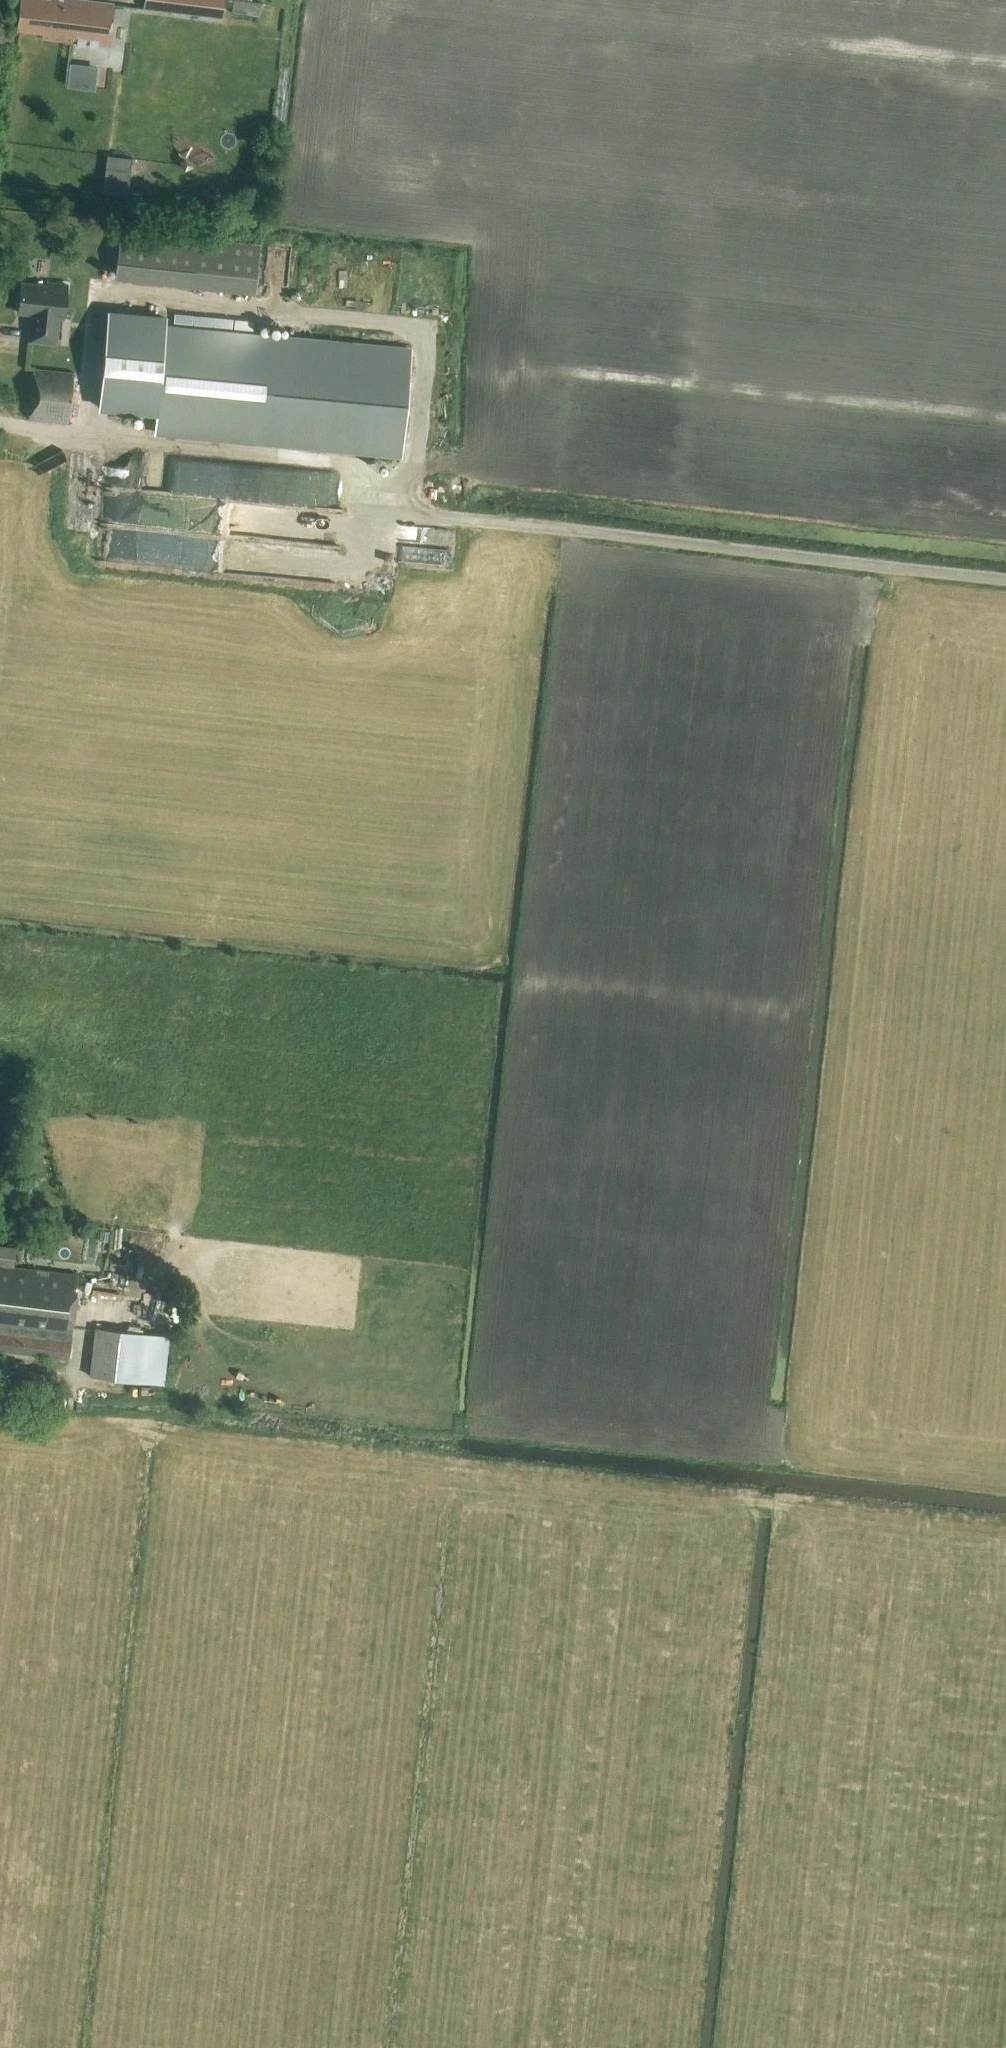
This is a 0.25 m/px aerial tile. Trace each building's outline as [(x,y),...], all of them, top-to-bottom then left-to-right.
[(109,47),(114,4),(82,0),(44,0),(43,0),(22,0),(18,30),(43,33),(43,37),(52,38),(52,40),(109,47)] [(151,8),(211,16),(213,0),(152,0),(151,8)] [(70,63),(67,88),(95,91),(98,67),(70,63)] [(127,196),(132,159),(107,156),(103,192),(127,196)] [(260,245),(121,229),(115,277),(255,293),(260,245)] [(20,283),(17,313),(32,315),(30,341),(55,344),(58,317),(63,318),(66,285),(46,283),(46,286),(20,283)] [(109,313),(99,408),(156,413),(154,432),(400,457),(411,352),(166,328),(167,320),(109,313)] [(83,366),(34,361),(29,418),(78,423),(83,366)] [(151,499),(151,493),(108,491),(107,520),(163,523),(164,499),(151,499)] [(68,1362),(78,1275),(0,1266),(0,1354),(68,1362)] [(96,1328),(90,1377),(137,1382),(143,1333),(96,1328)]
